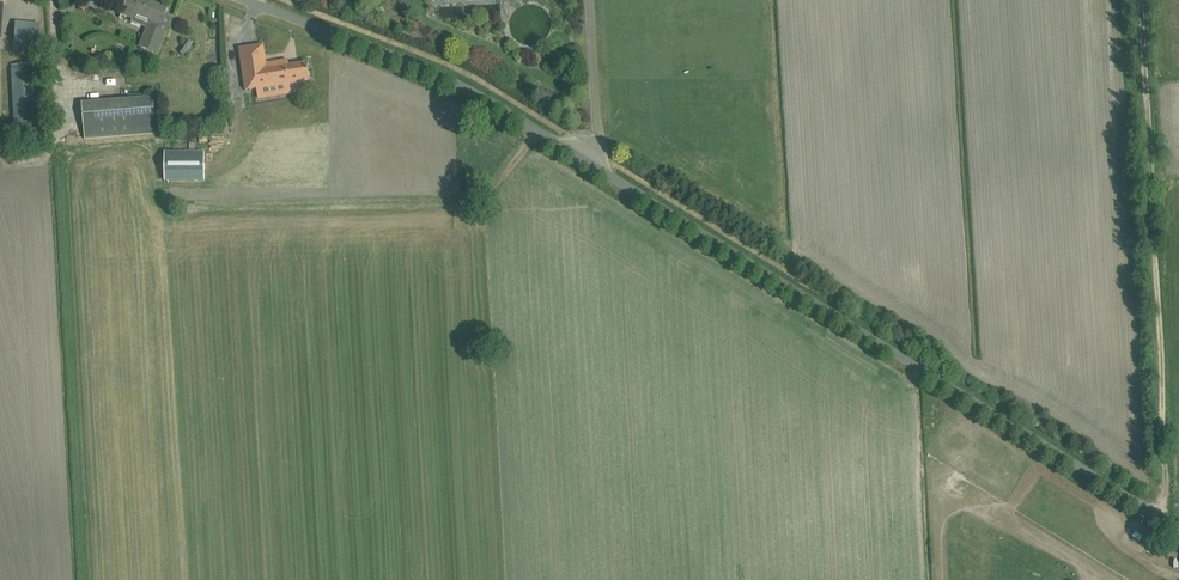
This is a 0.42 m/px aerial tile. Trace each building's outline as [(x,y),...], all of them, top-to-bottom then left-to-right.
[(121,15),(134,20),(136,14),(152,20),(149,27),(158,31),(167,8),(146,0),(126,0),(121,15)] [(36,48),(39,25),(15,23),(13,46),(36,48)] [(158,54),(166,34),(158,31),(149,27),(141,47),(158,54)] [(263,45),(240,49),(247,90),(310,80),(307,63),(289,66),(288,60),(266,64),(263,45)] [(15,140),(36,139),(32,67),(11,68),(15,140)] [(86,140),(157,133),(154,97),(82,103),(86,140)] [(206,181),(208,152),(168,149),(165,177),(206,181)]
